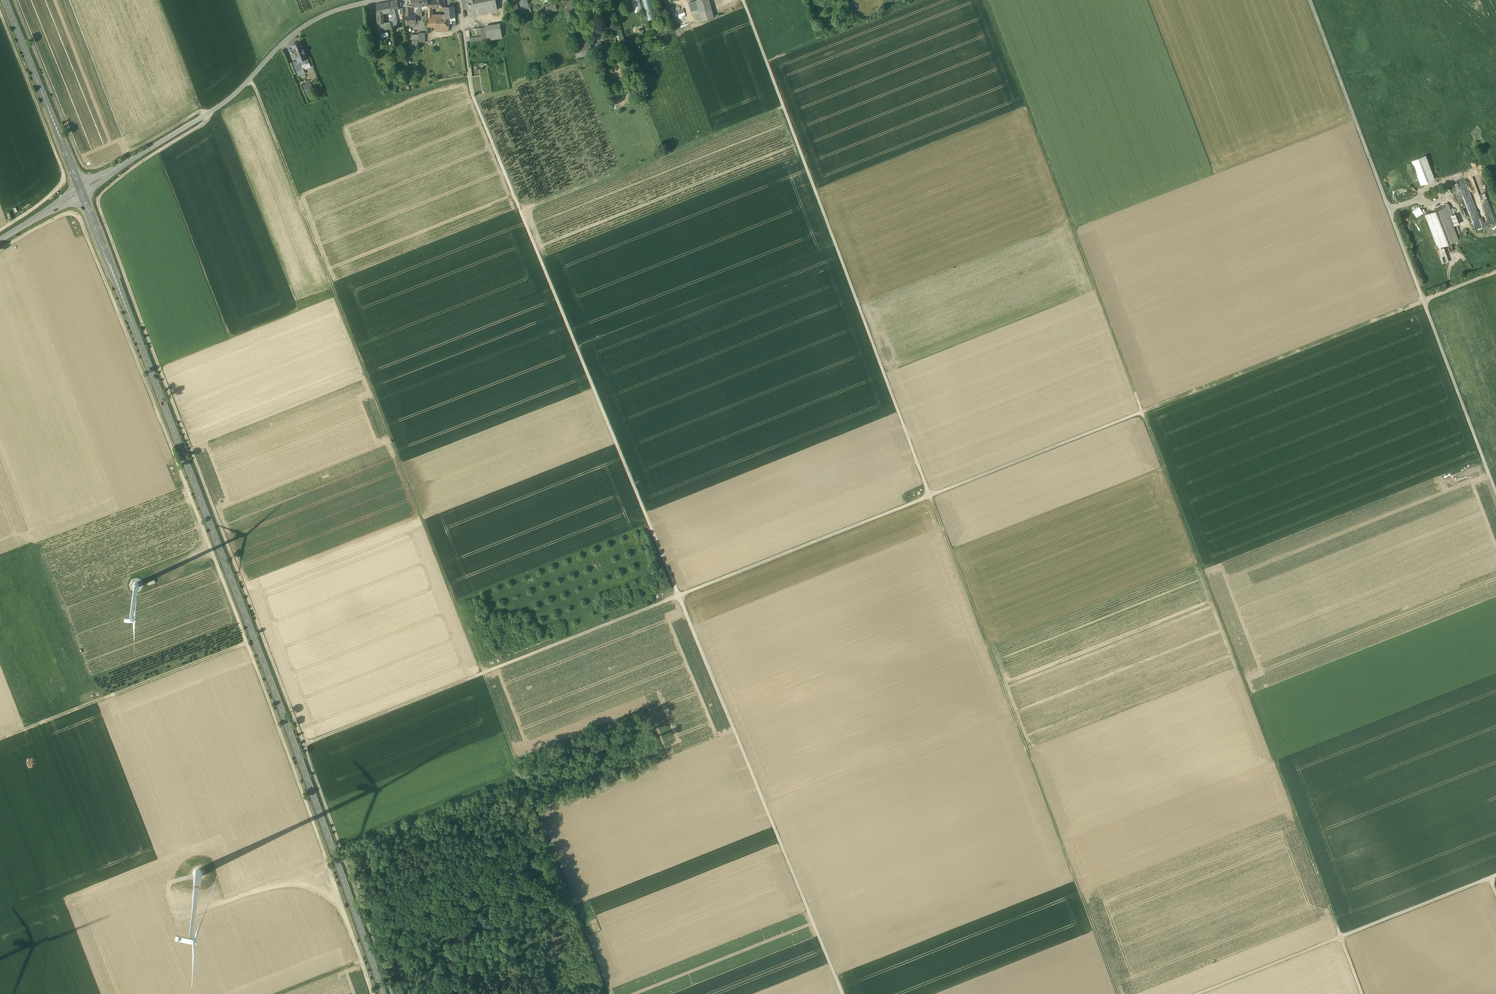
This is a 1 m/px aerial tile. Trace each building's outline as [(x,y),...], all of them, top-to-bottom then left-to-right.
[(389,1),(390,10),(395,9),(399,9),(397,0),(389,1)] [(428,5),(428,9),(432,8),(438,8),(438,7),(438,2),(434,3),(433,0),(428,0),(428,5)] [(463,0),(461,1),(463,9),(470,8),(468,1),(468,0),(463,0)] [(468,1),(470,8),(471,15),(487,12),(485,0),(468,0),(468,1)] [(487,12),(497,10),(495,0),(485,0),(487,12)] [(635,13),(643,11),(640,0),(631,0),(635,13)] [(647,20),(656,18),(652,0),(642,0),(647,20)] [(697,0),(702,21),(712,18),(707,0),(697,0)] [(389,1),(376,4),(377,13),(381,12),(381,13),(382,13),(389,12),(389,11),(390,10),(389,1)] [(565,4),(563,5),(566,18),(573,16),(570,3),(565,4)] [(545,6),(547,13),(556,11),(555,4),(545,6)] [(453,6),(444,7),(446,18),(448,17),(455,16),(453,6)] [(432,18),(428,18),(427,27),(439,27),(449,27),(448,22),(448,18),(432,18)] [(384,23),(378,24),(379,31),(391,28),(390,22),(384,23)] [(500,23),(484,25),(485,27),(487,40),(502,38),(500,23)] [(589,41),(573,45),(576,57),(592,53),(589,41)] [(300,42),(292,46),(296,57),(305,53),(300,42)] [(603,48),(601,42),(590,45),(592,52),(603,48)] [(305,53),(296,57),(298,60),(298,62),(307,58),(305,53)] [(298,60),(293,62),(296,68),(301,66),(308,63),(307,58),(298,62),(298,60)] [(293,62),(293,61),(289,63),(290,66),(294,74),(297,73),(296,68),(293,62)] [(303,86),(307,94),(314,92),(310,83),(303,86)] [(1412,161),(1421,185),(1435,179),(1426,156),(1412,161)] [(1448,204),(1435,209),(1435,211),(1425,214),(1438,247),(1458,239),(1453,226),(1459,223),(1455,214),(1449,216),(1452,215),(1448,204)] [(1417,217),(1424,212),(1420,206),(1413,210),(1417,217)]
